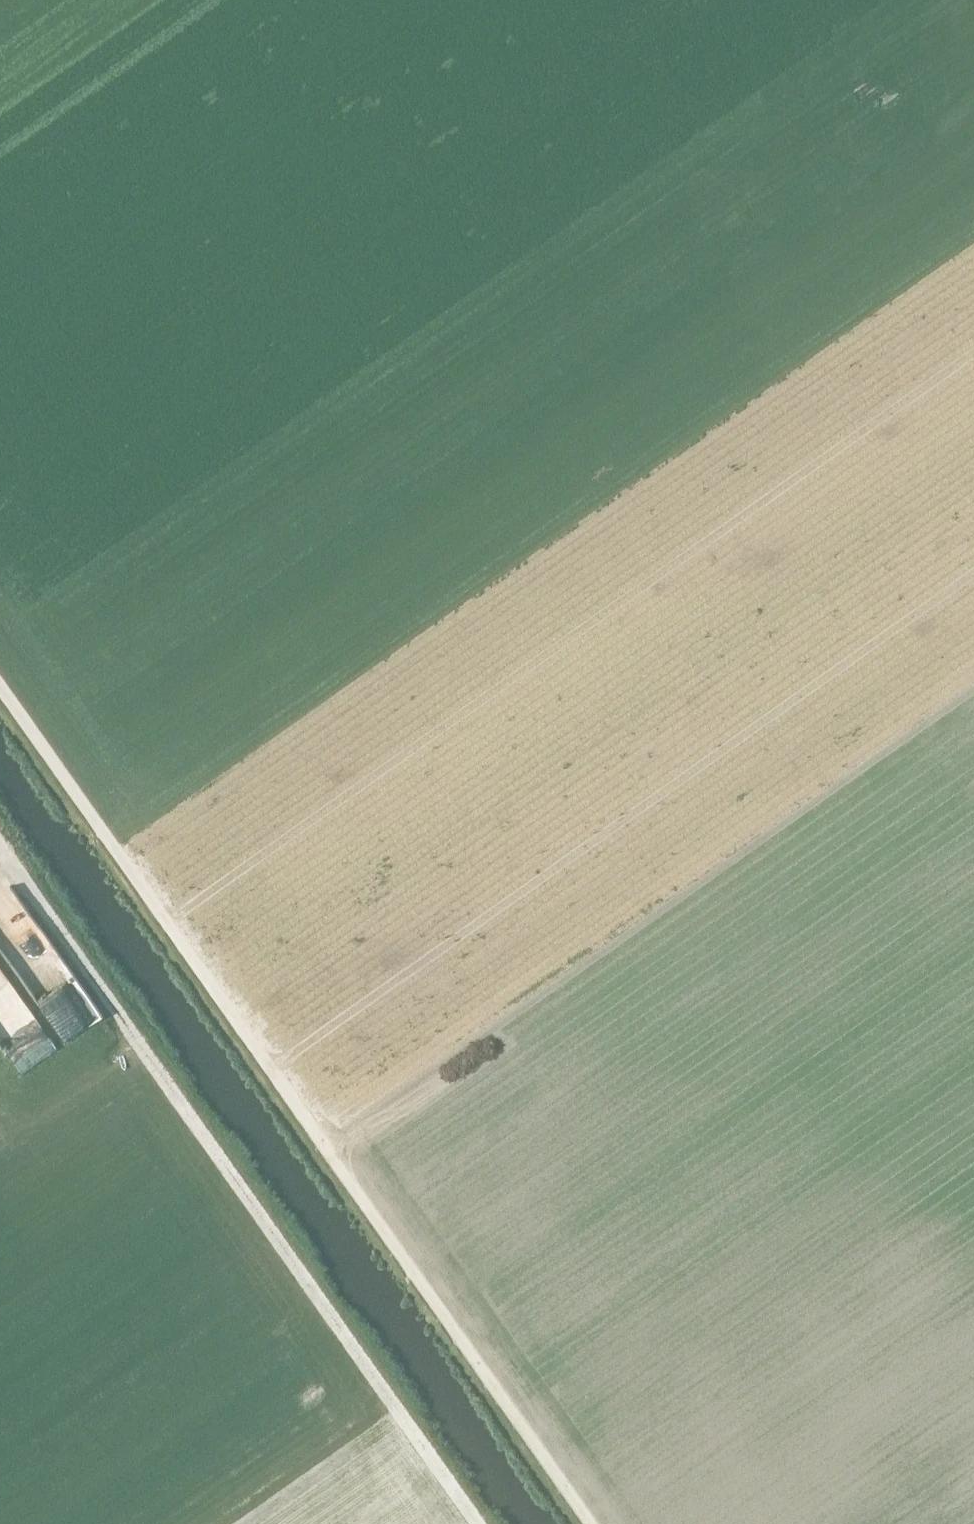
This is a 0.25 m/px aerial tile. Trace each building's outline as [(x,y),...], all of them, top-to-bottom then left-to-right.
[(18,921),(0,902),(0,938),(18,921)] [(31,945),(31,930),(10,929),(10,944),(31,945)] [(53,1032),(84,1015),(47,951),(16,968),(53,1032)] [(41,1046),(27,1027),(0,1048),(0,1058),(9,1070),(41,1046)]
